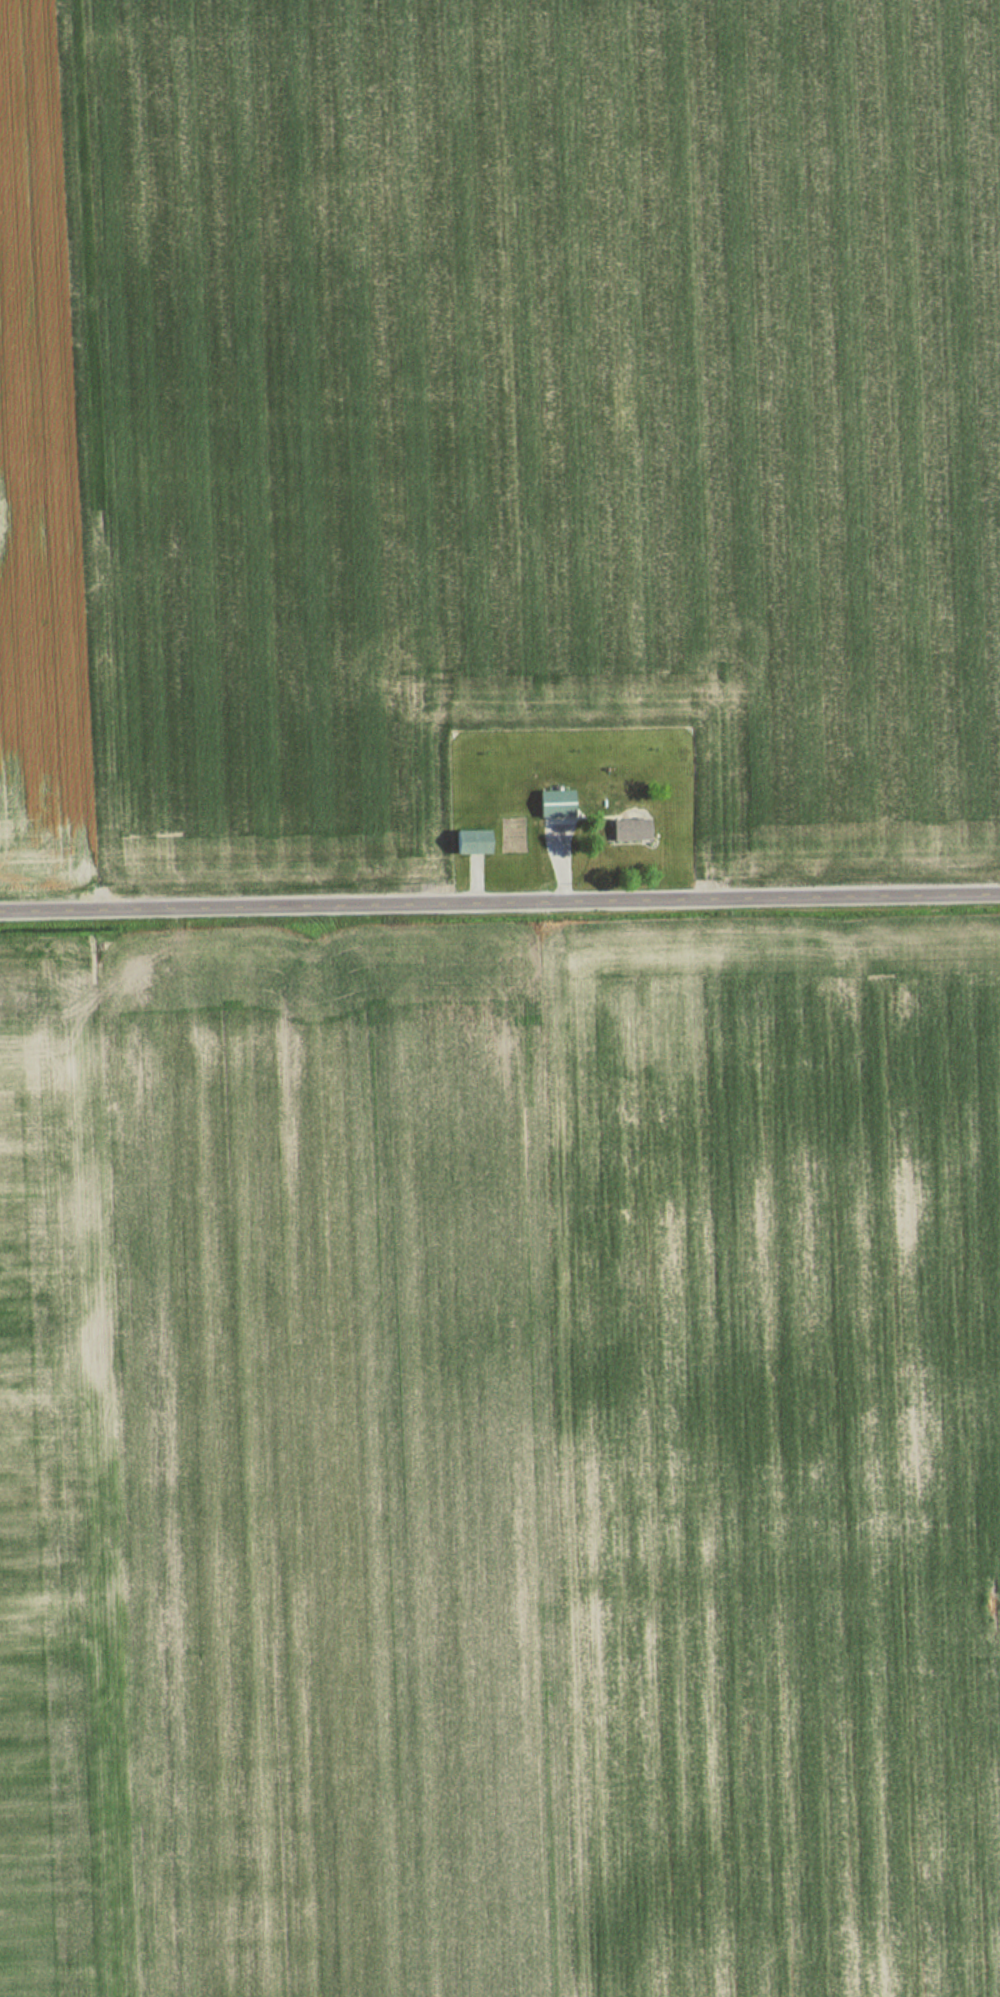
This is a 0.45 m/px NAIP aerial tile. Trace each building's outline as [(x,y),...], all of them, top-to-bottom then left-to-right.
[(533,791),(534,815),(562,813),(561,790),(533,791)]
